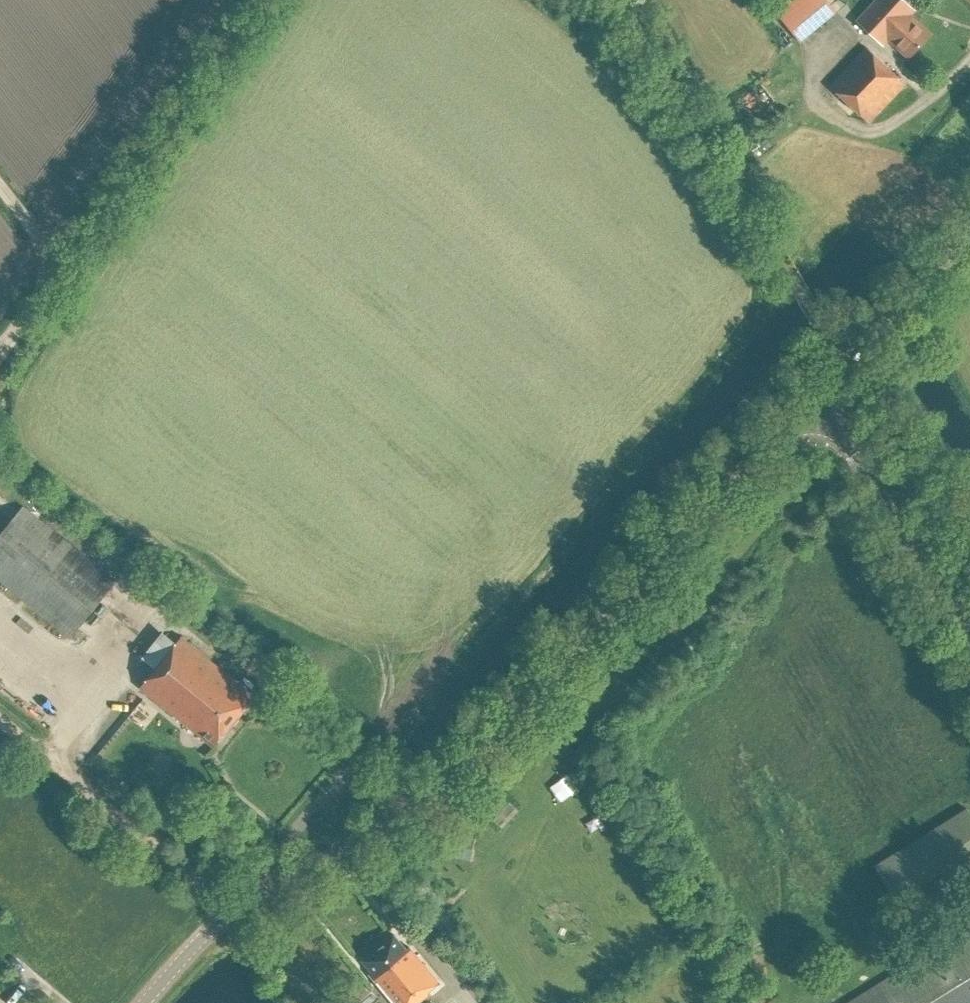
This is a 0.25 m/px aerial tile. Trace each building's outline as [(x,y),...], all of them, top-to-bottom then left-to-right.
[(837,11),(827,0),(792,0),(776,13),(800,42),(837,11)] [(856,20),(883,46),(888,40),(908,59),(931,34),(917,21),(922,16),(904,0),(875,0),(856,20)] [(869,122),(905,84),(867,47),(831,85),(869,122)] [(0,534),(0,581),(71,638),(119,579),(24,503),(0,534)] [(214,747),(255,696),(182,636),(140,687),(214,747)] [(493,784),(479,799),(501,820),(515,806),(493,784)] [(969,854),(969,813),(967,809),(874,866),(896,900),(969,854)] [(478,833),(447,829),(444,854),(475,858),(478,833)] [(851,1002),(969,1002),(969,929),(851,1002)] [(429,994),(428,992),(439,983),(409,946),(406,949),(394,934),(363,960),(372,971),(369,973),(392,1002),(418,1002),(425,998),(429,994)]
